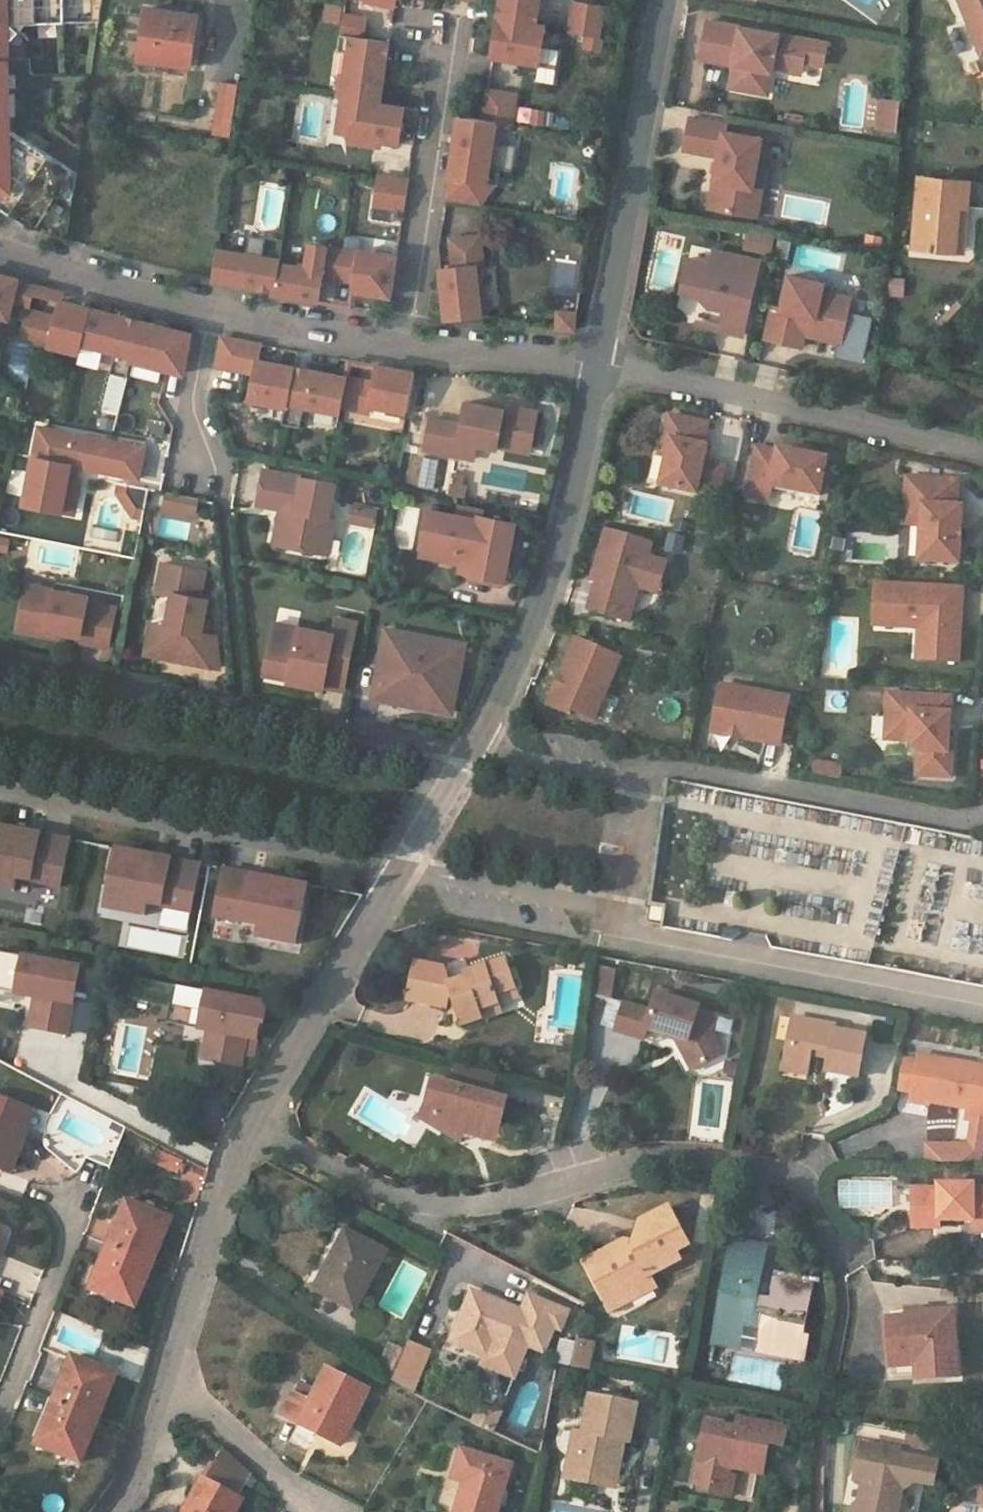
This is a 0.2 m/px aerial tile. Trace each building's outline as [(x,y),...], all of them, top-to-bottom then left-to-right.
[(103,0),(0,0),(0,57),(4,57),(3,42),(29,22),(100,21),(103,0)] [(501,3),(538,9),(539,0),(502,0),(501,3)] [(982,55),(982,54),(982,0),(959,0),(982,55)] [(605,6),(576,1),(571,30),(601,35),(605,6)] [(536,24),(538,9),(501,3),(499,19),(536,24)] [(193,15),(146,8),(138,59),(191,66),(194,48),(196,48),(199,30),(191,29),(193,15)] [(199,30),(201,16),(193,15),(191,29),(199,30)] [(346,16),(343,35),(364,38),(367,19),(346,16)] [(499,19),(493,56),(539,64),(545,25),(536,24),(499,19)] [(707,20),(700,59),(734,64),(730,87),(751,91),(753,74),(771,77),(773,68),(802,74),(804,61),(824,65),(828,42),(778,33),(777,37),(768,35),(769,32),(707,20)] [(354,100),(380,104),(390,42),(364,38),(343,35),(341,35),(338,51),(349,53),(346,76),(341,75),(338,97),(343,98),(354,100)] [(35,229),(66,239),(76,172),(5,124),(0,65),(0,206),(35,229)] [(769,94),(771,77),(753,74),(751,91),(769,94)] [(231,136),(238,83),(223,80),(215,133),(231,136)] [(518,95),(488,90),(483,120),(501,123),(513,125),(518,95)] [(349,134),(354,100),(343,98),(338,133),(349,134)] [(900,100),(882,99),(880,128),(897,130),(900,100)] [(405,108),(380,104),(354,100),(349,134),(348,138),(374,142),(375,137),(383,138),(401,140),(405,108)] [(498,145),(501,123),(483,120),(459,116),(449,177),(498,185),(501,168),(489,167),(493,144),(498,145)] [(726,126),(690,119),(684,150),(719,157),(709,209),(756,218),(761,190),(752,188),(762,139),(725,132),(726,126)] [(409,179),(380,174),(375,205),(404,210),(409,179)] [(970,182),(920,178),(913,246),(955,250),(960,206),(967,207),(970,182)] [(955,250),(963,251),(967,207),(960,206),(955,250)] [(280,261),(284,238),(267,235),(264,256),(219,249),(215,280),(276,288),(280,261)] [(488,265),(484,235),(455,238),(458,267),(441,268),(446,320),(492,316),(489,290),(484,291),(481,266),(488,265)] [(340,277),(344,248),(310,242),(306,266),(280,261),(276,288),(275,292),(321,299),(325,274),(340,277)] [(360,251),(344,248),(340,277),(357,279),(355,288),(391,294),(397,254),(360,248),(360,251)] [(689,259),(682,291),(704,296),(713,298),(710,307),(726,310),(722,330),(744,335),(760,260),(715,250),(711,264),(689,259)] [(0,274),(0,316),(9,318),(14,300),(18,282),(19,279),(0,274)] [(772,307),(765,339),(801,347),(804,335),(840,343),(851,298),(822,291),(823,284),(789,275),(781,309),(772,307)] [(26,284),(18,282),(14,300),(22,302),(26,284)] [(35,286),(26,284),(22,302),(31,304),(33,294),(35,288),(35,286)] [(35,288),(33,294),(61,301),(61,300),(62,300),(63,296),(35,288)] [(713,298),(704,296),(698,325),(722,330),(726,310),(710,307),(713,298)] [(28,309),(21,338),(79,353),(81,344),(91,308),(62,300),(61,300),(61,301),(56,317),(28,309)] [(91,308),(81,344),(116,352),(111,374),(128,378),(132,361),(141,321),(140,320),(133,348),(119,345),(126,317),(91,308)] [(574,330),(575,313),(558,312),(558,329),(574,330)] [(140,320),(126,317),(119,345),(133,348),(140,320)] [(141,321),(132,361),(184,374),(191,334),(141,321)] [(247,372),(253,343),(224,338),(218,366),(247,372)] [(247,372),(256,374),(259,361),(260,361),(263,346),(253,343),(247,372)] [(259,361),(256,374),(251,399),(287,407),(283,424),(301,427),(306,406),(340,412),(341,407),(370,412),(371,405),(407,412),(415,372),(375,366),(373,383),(310,371),(305,399),(289,396),(294,368),(260,361),(259,361)] [(310,371),(294,368),(289,396),(305,399),(310,371)] [(431,418),(425,449),(457,456),(460,441),(480,445),(480,442),(481,438),(514,445),(521,408),(492,402),(491,407),(466,402),(462,425),(431,418)] [(708,424),(669,415),(664,438),(671,440),(668,455),(661,485),(697,493),(707,447),(703,446),(708,424)] [(38,427),(24,504),(62,511),(68,479),(71,466),(77,467),(108,472),(114,441),(38,427)] [(514,445),(481,438),(480,442),(513,449),(514,445)] [(671,440),(664,438),(660,454),(668,455),(671,440)] [(145,448),(114,441),(108,472),(139,479),(145,448)] [(756,448),(747,497),(769,501),(772,487),(820,496),(827,459),(778,450),(778,452),(756,448)] [(68,479),(62,511),(74,514),(81,481),(75,480),(77,467),(71,466),(68,479)] [(281,508),(274,543),(316,551),(319,536),(331,539),(335,518),(329,517),(335,484),(264,470),(257,504),(281,508)] [(959,481),(907,478),(905,505),(923,506),(921,525),(919,561),(959,564),(963,507),(957,507),(959,481)] [(127,493),(129,485),(122,484),(120,493),(134,516),(144,518),(146,511),(137,509),(127,493)] [(146,511),(150,489),(129,485),(127,493),(137,509),(146,511)] [(187,496),(170,493),(167,506),(184,509),(187,496)] [(199,498),(187,496),(184,509),(196,512),(199,498)] [(905,505),(904,524),(921,525),(923,506),(905,505)] [(424,509),(417,545),(471,555),(468,572),(467,577),(503,584),(514,523),(480,516),(481,511),(455,506),(453,515),(424,509)] [(362,508),(354,507),(351,521),(359,523),(362,508)] [(374,511),(362,508),(359,523),(371,525),(374,511)] [(661,584),(667,562),(648,557),(652,543),(606,530),(595,569),(599,571),(596,582),(588,610),(629,622),(639,588),(642,578),(661,584)] [(331,539),(319,536),(316,551),(328,554),(331,539)] [(417,545),(415,554),(461,563),(459,571),(468,572),(471,555),(417,545)] [(206,571),(164,563),(158,591),(174,594),(167,626),(161,657),(219,668),(216,636),(207,634),(209,622),(204,621),(208,600),(200,598),(206,571)] [(599,571),(595,569),(591,581),(596,582),(599,571)] [(661,584),(642,578),(639,588),(658,593),(661,584)] [(54,589),(27,583),(26,593),(53,598),(54,589)] [(963,589),(876,583),(873,625),(919,627),(928,628),(926,660),(958,662),(963,589)] [(88,595),(54,589),(53,598),(26,593),(19,629),(47,634),(48,629),(61,632),(80,635),(79,640),(108,646),(116,607),(87,601),(88,595)] [(274,623),(266,667),(291,671),(290,679),(290,681),(325,688),(325,686),(345,690),(358,622),(337,618),(334,634),(274,623)] [(167,626),(152,623),(145,654),(161,657),(167,626)] [(928,628),(919,627),(917,659),(926,660),(928,628)] [(465,644),(386,629),(373,697),(423,707),(427,685),(434,679),(457,684),(465,644)] [(621,658),(577,639),(548,705),(571,715),(573,710),(595,720),(621,658)] [(291,671),(266,667),(265,675),(290,679),(291,671)] [(427,685),(423,707),(452,712),(457,684),(434,679),(427,685)] [(789,697),(722,684),(713,732),(780,745),(789,697)] [(952,697),(889,693),(886,739),(909,740),(919,751),(917,775),(951,777),(953,752),(948,751),(952,697)] [(71,841),(0,827),(0,902),(13,905),(15,893),(59,902),(71,841)] [(117,849),(103,922),(142,929),(144,918),(188,927),(200,865),(117,849)] [(307,885),(223,870),(214,916),(259,924),(257,936),(296,944),(307,885)] [(650,907),(648,920),(659,922),(661,909),(650,907)] [(17,994),(43,1000),(41,1010),(33,1008),(30,1027),(68,1035),(80,968),(0,952),(0,990),(17,994)] [(453,998),(462,1027),(482,1021),(479,1013),(497,1007),(494,998),(516,990),(507,961),(465,975),(466,980),(449,986),(444,970),(415,965),(408,1004),(447,1010),(449,1000),(453,998)] [(268,1004),(127,977),(123,996),(137,999),(139,991),(172,998),(167,1023),(209,1031),(203,1059),(241,1066),(247,1038),(257,1040),(261,1023),(264,1024),(268,1004)] [(655,1036),(676,1041),(677,1041),(687,1035),(706,1067),(706,1066),(725,1054),(712,1029),(716,1015),(698,1009),(698,1007),(670,998),(672,991),(654,985),(647,1011),(623,1004),(614,1034),(641,1042),(643,1032),(655,1036)] [(497,1007),(519,999),(516,990),(494,998),(497,1007)] [(43,1000),(35,998),(33,1008),(41,1010),(43,1000)] [(482,1021),(500,1015),(497,1007),(479,1013),(482,1021)] [(817,1048),(835,1051),(831,1071),(865,1076),(872,1035),(839,1029),(840,1024),(798,1016),(793,1040),(797,1041),(793,1063),(813,1067),(817,1048)] [(641,1042),(653,1045),(655,1036),(643,1032),(641,1042)] [(677,1041),(697,1072),(706,1067),(687,1035),(677,1041)] [(973,1106),(974,1102),(971,1118),(982,1120),(982,1064),(914,1052),(908,1088),(918,1090),(916,1101),(933,1103),(936,1100),(973,1106)] [(787,1074),(811,1078),(813,1067),(793,1063),(789,1062),(787,1074)] [(429,1109),(467,1132),(476,1137),(491,1120),(501,1123),(507,1103),(489,1097),(494,1076),(458,1066),(453,1087),(435,1082),(429,1109)] [(0,1097),(0,1170),(4,1171),(16,1139),(21,1141),(32,1109),(0,1097)] [(467,1132),(429,1109),(423,1120),(461,1142),(467,1132)] [(123,1125),(113,1120),(109,1127),(119,1132),(123,1125)] [(476,1137),(495,1143),(501,1123),(491,1120),(476,1137)] [(13,1175),(26,1143),(21,1141),(16,1139),(4,1171),(13,1175)] [(967,1221),(967,1216),(980,1215),(980,1220),(982,1220),(982,1187),(980,1187),(980,1181),(944,1181),(944,1188),(918,1188),(918,1228),(945,1228),(945,1221),(967,1221)] [(111,1245),(155,1263),(173,1218),(129,1200),(111,1245)] [(643,1217),(634,1244),(620,1252),(607,1247),(603,1262),(591,1269),(605,1294),(624,1285),(631,1297),(656,1284),(650,1271),(682,1255),(678,1246),(691,1240),(671,1202),(643,1217)] [(389,1250),(349,1228),(317,1288),(357,1310),(389,1250)] [(743,1323),(765,1327),(762,1347),(803,1354),(807,1331),(802,1330),(810,1284),(773,1277),(772,1282),(768,1281),(758,1279),(760,1270),(765,1244),(733,1238),(715,1339),(740,1343),(743,1323)] [(111,1245),(93,1289),(137,1307),(155,1263),(111,1245)] [(591,1269),(603,1262),(607,1247),(586,1258),(591,1269)] [(760,1270),(758,1279),(768,1281),(772,1282),(773,1277),(774,1273),(760,1270)] [(612,1307),(631,1297),(624,1285),(605,1294),(612,1307)] [(522,1311),(473,1290),(451,1340),(485,1355),(481,1364),(513,1378),(527,1345),(543,1352),(554,1327),(560,1330),(567,1313),(538,1300),(531,1315),(522,1311)] [(538,1300),(529,1296),(522,1311),(531,1315),(538,1300)] [(926,1303),(912,1304),(913,1317),(927,1316),(927,1311),(926,1303)] [(963,1346),(961,1309),(927,1311),(927,1316),(913,1317),(896,1318),(898,1357),(922,1355),(924,1380),(949,1378),(947,1347),(963,1346)] [(740,1343),(762,1347),(765,1327),(743,1323),(740,1343)] [(575,1339),(574,1369),(593,1369),(593,1339),(575,1339)] [(414,1393),(431,1350),(408,1341),(406,1348),(393,1380),(414,1393)] [(406,1348),(392,1342),(380,1372),(393,1380),(406,1348)] [(965,1377),(963,1346),(947,1347),(949,1378),(965,1377)] [(55,1401),(101,1419),(119,1374),(73,1355),(55,1401)] [(898,1357),(900,1381),(924,1380),(922,1355),(898,1357)] [(556,1386),(560,1364),(545,1361),(540,1382),(556,1386)] [(372,1389),(328,1367),(317,1389),(300,1380),(283,1413),(343,1443),(372,1389)] [(640,1404),(593,1394),(585,1433),(581,1452),(573,1451),(568,1479),(598,1485),(601,1472),(620,1476),(627,1442),(632,1443),(640,1404)] [(55,1401),(37,1444),(83,1463),(101,1419),(55,1401)] [(473,1423),(495,1433),(504,1411),(482,1401),(473,1423)] [(788,1425),(742,1417),(739,1433),(709,1428),(698,1484),(717,1488),(724,1489),(726,1480),(732,1475),(734,1466),(741,1467),(765,1471),(770,1442),(785,1445),(788,1425)] [(581,1452),(585,1433),(577,1431),(573,1451),(581,1452)] [(864,1441),(857,1477),(866,1479),(862,1501),(858,1504),(856,1511),(900,1511),(905,1487),(917,1480),(937,1484),(941,1462),(902,1454),(903,1448),(864,1441)] [(186,1511),(237,1511),(244,1498),(240,1496),(253,1471),(227,1448),(210,1480),(204,1477),(186,1511)] [(464,1448),(455,1478),(465,1481),(457,1511),(499,1511),(513,1463),(464,1448)] [(741,1467),(734,1466),(732,1475),(726,1480),(724,1489),(717,1488),(716,1494),(736,1498),(741,1467)] [(620,1476),(601,1472),(598,1485),(618,1489),(620,1476)]
